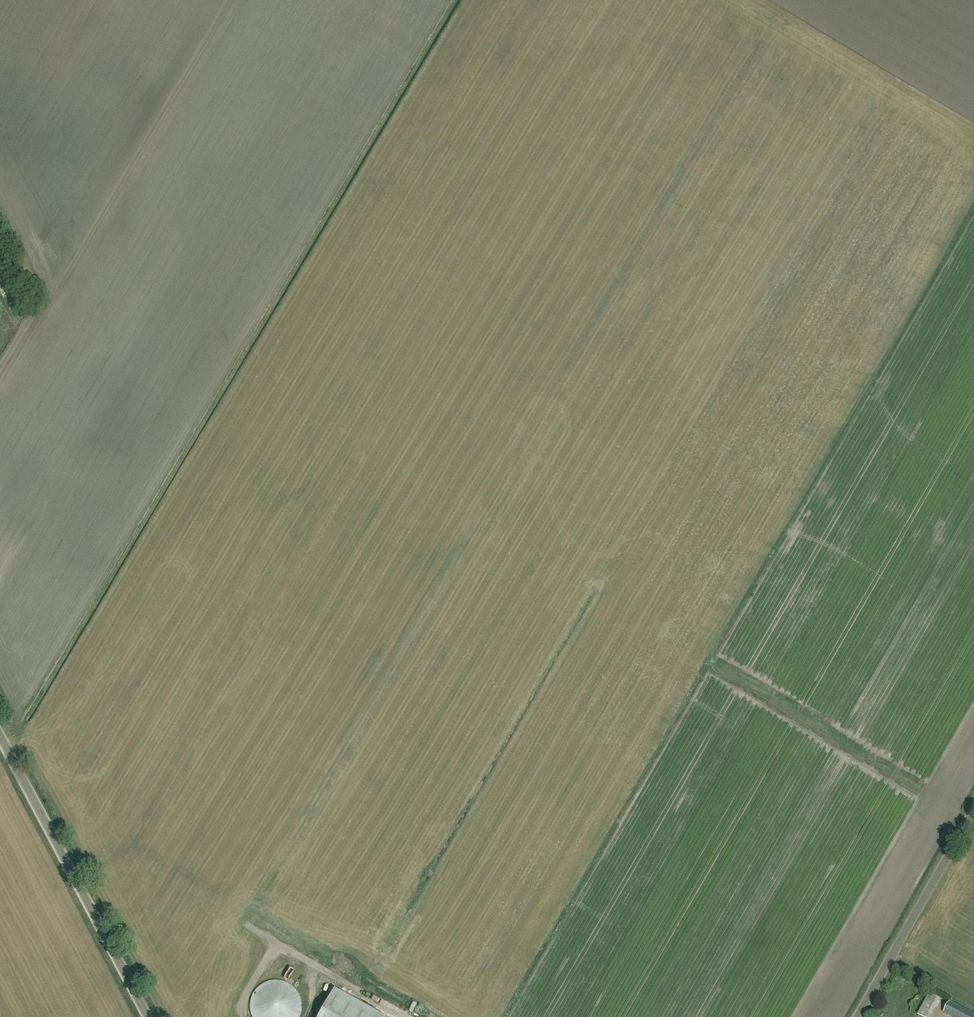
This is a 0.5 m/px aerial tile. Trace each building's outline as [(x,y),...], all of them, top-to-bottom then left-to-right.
[(302,1007),(301,1005),(301,1003),(301,1001),(300,999),(300,997),(299,995),(298,993),(297,992),(295,990),(294,989),(293,987),(291,986),(289,985),(287,984),(286,983),(284,982),(282,982),(280,981),(278,981),(276,981),(274,981),(272,981),(270,982),(268,982),(266,983),(264,984),(262,985),(261,986),(259,987),(258,989),(256,990),(255,992),(254,993),(253,995),(252,997),(251,999),(251,1001),(250,1003),(250,1005),(250,1007),(250,1009),(250,1011),(251,1013),(251,1015),(252,1016),(299,1016),(300,1016),(300,1015),(301,1013),(301,1011),(301,1009),(302,1007)] [(384,1016),(334,990),(319,1016),(384,1016)] [(918,1014),(924,1016),(930,1016),(940,999),(929,993),(918,1014)] [(414,1016),(420,1005),(414,1002),(408,1013),(414,1016)] [(949,1002),(943,1013),(951,1016),(973,1016),(949,1002)]
